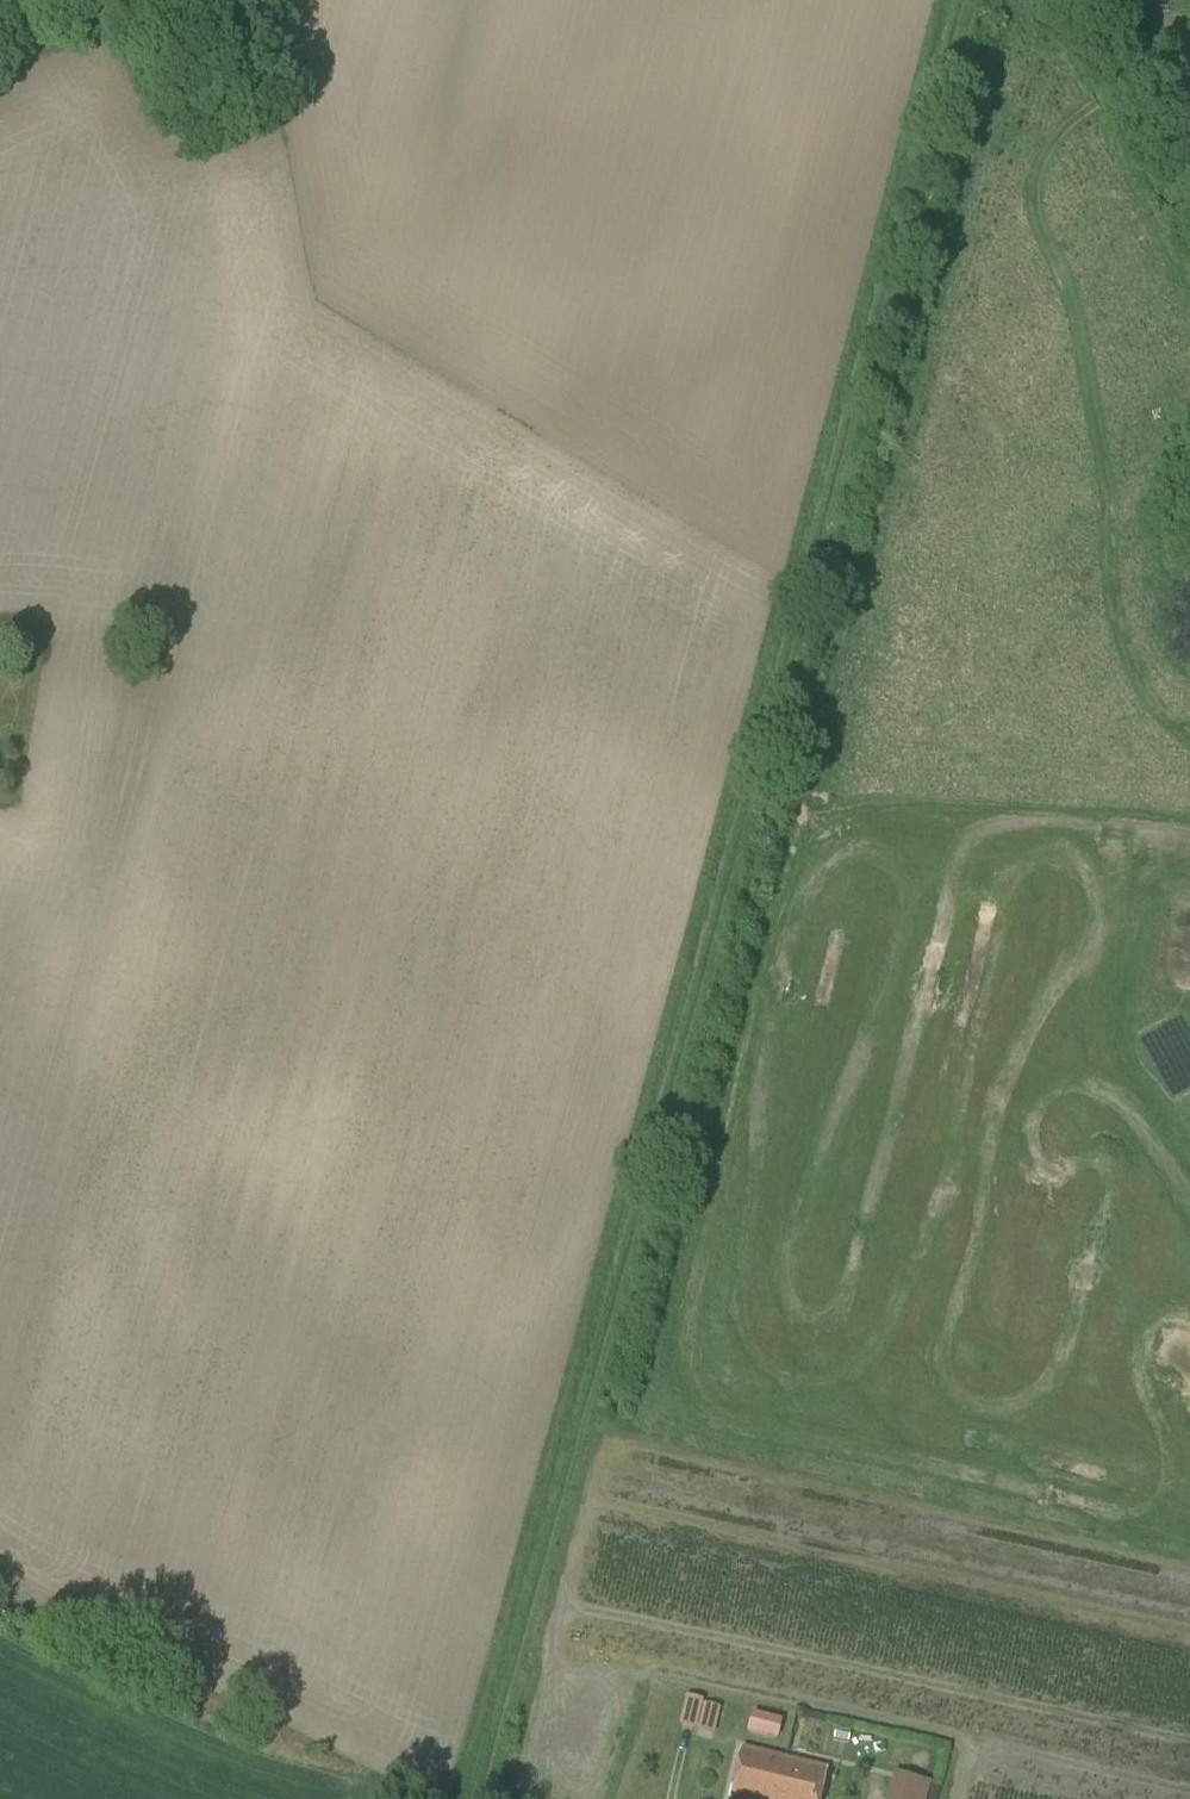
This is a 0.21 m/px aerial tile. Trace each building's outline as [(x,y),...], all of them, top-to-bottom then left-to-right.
[(704,1703),(698,1729),(714,1733),(720,1707),(704,1703)] [(782,1720),(753,1713),(748,1732),(778,1739),(782,1720)] [(787,1758),(745,1748),(732,1798),(777,1798),(787,1758)] [(777,1798),(822,1798),(829,1768),(787,1758),(777,1798)] [(932,1781),(894,1770),(886,1798),(927,1798),(932,1781)]
